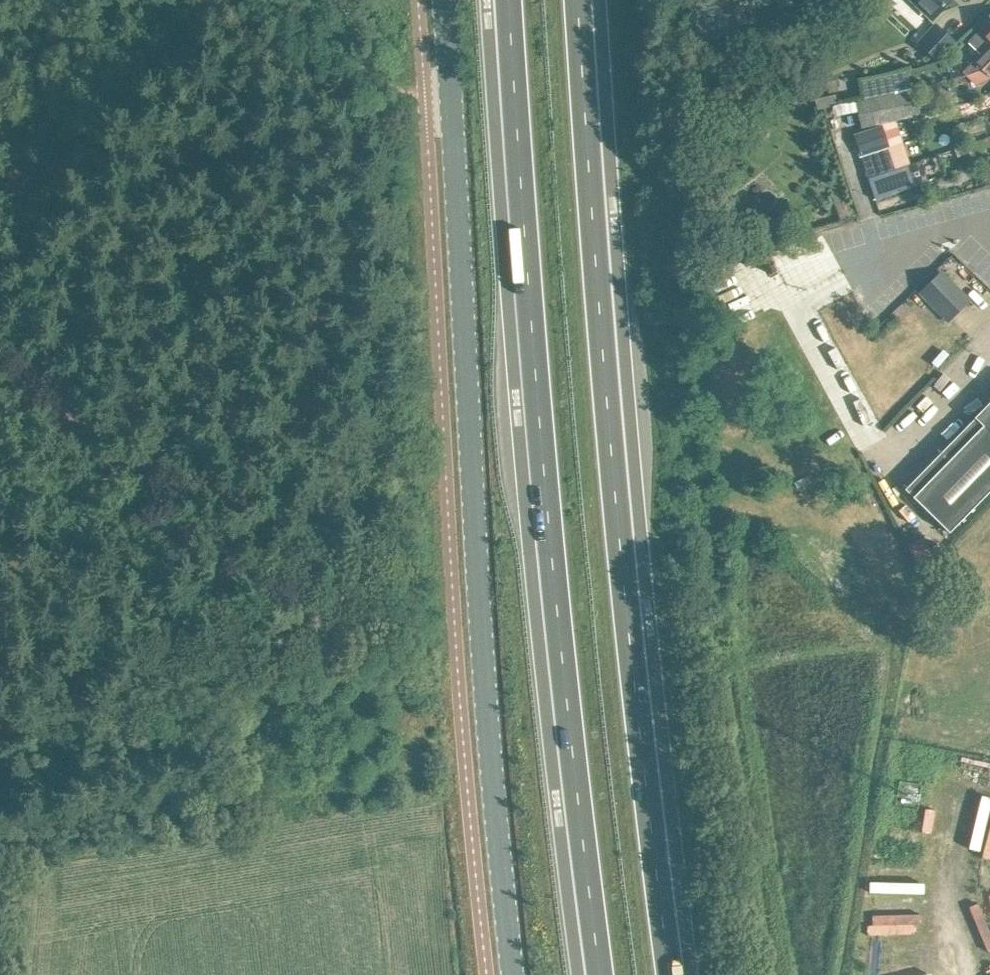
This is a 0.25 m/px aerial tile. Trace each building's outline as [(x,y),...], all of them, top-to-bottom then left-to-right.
[(932,17),(948,0),(915,0),(932,17)] [(936,26),(919,45),(936,61),(953,42),(936,26)] [(968,41),(981,53),(961,73),(972,84),(989,64),(989,32),(989,33),(982,27),(968,41)] [(972,84),(979,90),(989,79),(989,64),(972,84)] [(858,101),(896,93),(892,75),(855,85),(858,101)] [(923,114),(917,89),(859,102),(864,126),(923,114)] [(890,146),(883,125),(860,132),(854,134),(861,156),(890,146)] [(900,143),(890,146),(861,156),(869,179),(922,161),(895,170),(892,160),(904,156),(900,143)] [(962,146),(954,149),(956,156),(965,153),(962,146)] [(929,182),(922,161),(869,179),(875,199),(909,189),(929,182)] [(948,317),(966,297),(941,272),(940,271),(920,291),(948,317)] [(905,487),(950,532),(989,491),(989,402),(905,487)]
